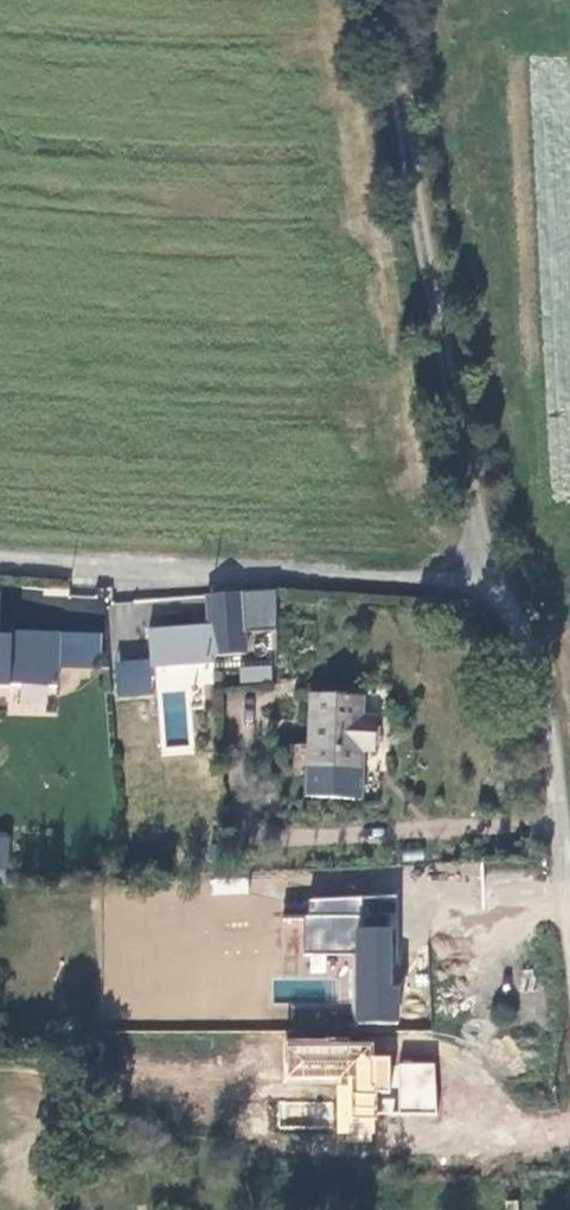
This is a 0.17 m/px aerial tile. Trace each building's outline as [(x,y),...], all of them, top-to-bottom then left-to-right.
[(213,656),(248,653),(244,594),(209,597),(213,656)] [(70,630),(100,633),(103,604),(72,601),(70,630)] [(53,714),(55,666),(100,668),(101,634),(0,630),(0,711),(53,714)] [(149,659),(113,661),(114,697),(150,696),(149,659)] [(240,665),(240,681),(272,681),(272,665),(240,665)] [(308,765),(361,768),(362,749),(368,750),(370,717),(365,716),(366,697),(313,694),(308,765)] [(397,896),(362,895),(361,924),(395,926),(397,896)] [(352,1022),(398,1023),(399,983),(393,983),(394,928),(359,927),(359,897),(307,896),(306,920),(302,920),(302,953),(354,954),(352,1022)] [(375,1113),(434,1114),(436,1061),(373,1059),(374,1040),(285,1037),(284,1077),(336,1078),(334,1136),(374,1137),(375,1113)]
